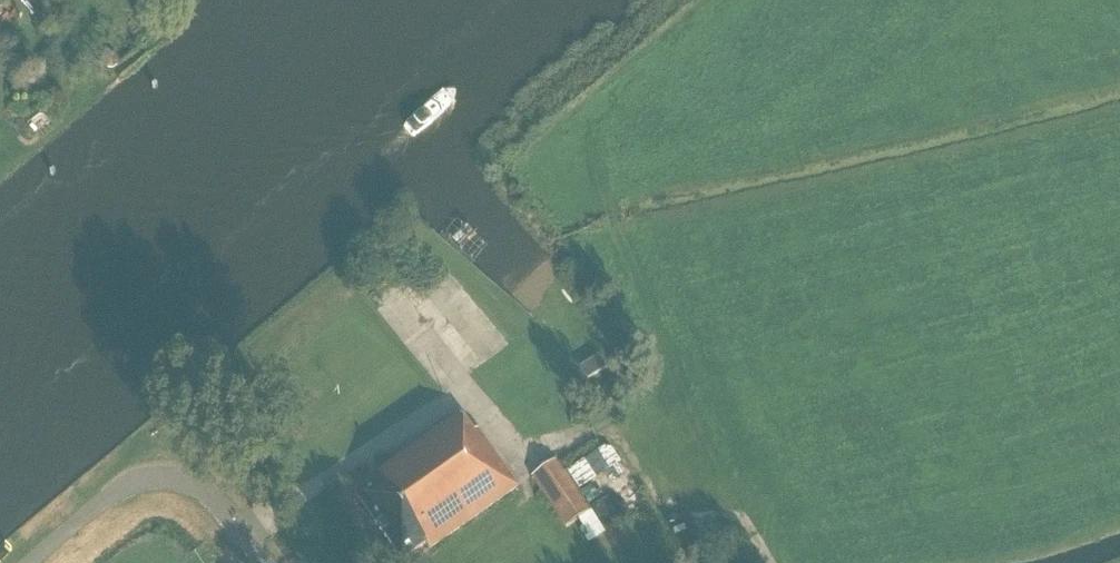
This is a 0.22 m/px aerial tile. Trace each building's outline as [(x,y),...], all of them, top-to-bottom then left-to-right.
[(588,374),(607,365),(599,347),(579,356),(588,374)] [(425,544),(428,549),(517,487),(477,430),(473,433),(460,414),(370,478),(373,482),(355,495),(402,561),(425,544)] [(555,460),(531,477),(567,529),(578,521),(591,512),(555,460)]
